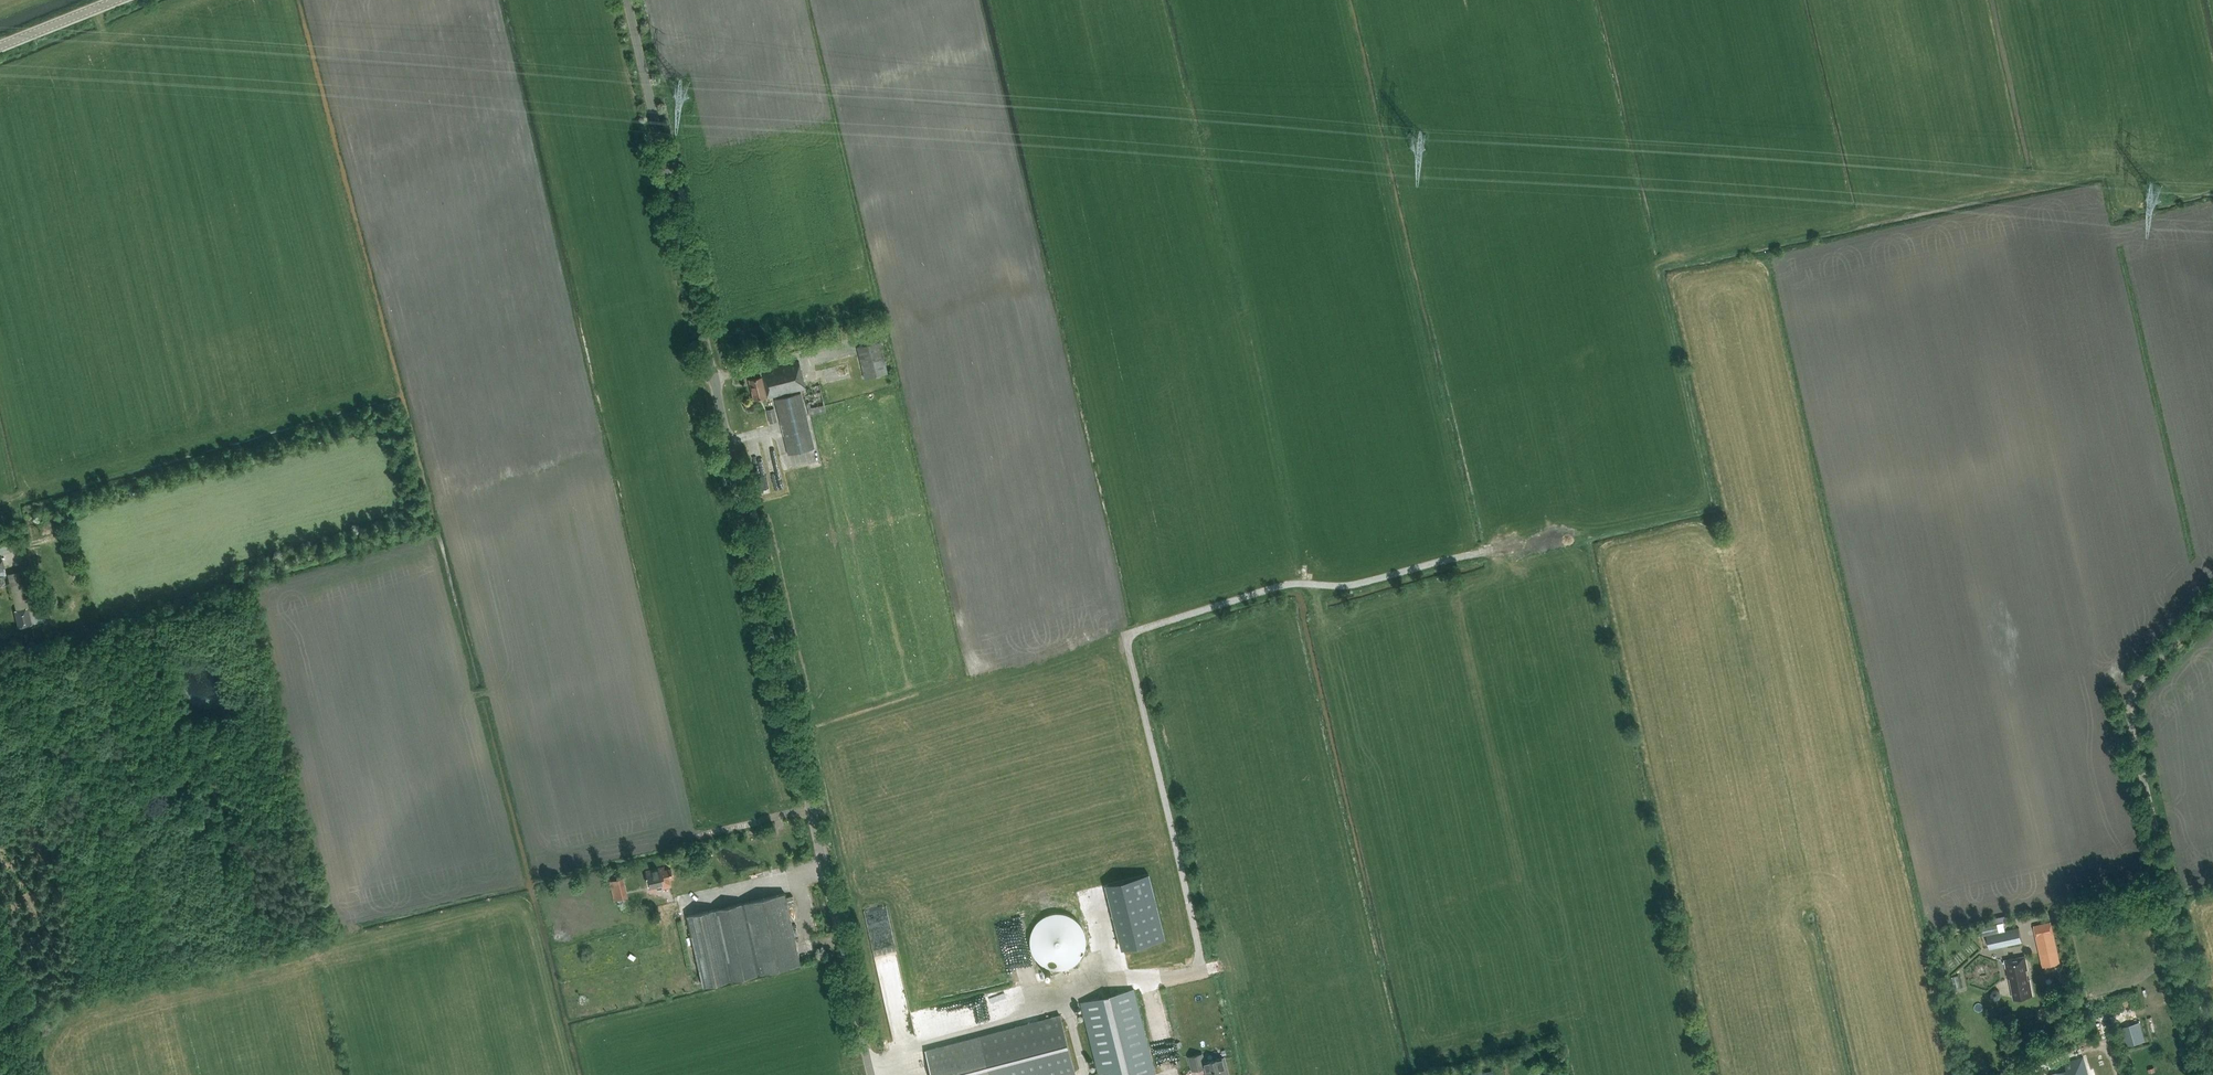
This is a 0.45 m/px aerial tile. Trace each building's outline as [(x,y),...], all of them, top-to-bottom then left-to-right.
[(880,341),(857,347),(865,378),(888,372),(880,341)] [(806,388),(806,387),(799,361),(762,369),(762,372),(763,377),(751,379),(755,398),(767,394),(768,394),(770,394),(772,395),(772,396),(806,388)] [(815,448),(801,392),(774,399),(788,454),(815,448)] [(767,409),(770,423),(777,421),(774,408),(767,409)] [(27,600),(24,586),(12,588),(16,608),(14,609),(18,628),(44,622),(40,603),(33,604),(32,599),(27,600)] [(668,878),(671,878),(669,868),(663,869),(663,866),(645,869),(650,890),(669,886),(668,878)] [(628,897),(623,878),(609,881),(614,900),(628,897)] [(703,986),(801,963),(785,893),(687,915),(703,986)] [(1085,947),(1086,940),(1085,934),(1083,927),(1079,922),(1074,917),(1068,914),(1061,912),(1054,912),(1048,914),(1042,917),(1037,922),(1033,927),(1031,933),(1030,940),(1031,947),(1033,953),(1037,959),(1042,963),(1048,967),(1054,968),(1061,968),(1068,967),(1074,963),(1079,959),(1083,953),(1085,947)] [(1989,949),(2022,942),(2019,927),(2006,930),(2004,920),(1978,926),(1980,935),(1986,934),(1989,949)] [(2054,932),(2051,921),(2034,925),(2036,936),(2054,932)] [(2008,978),(2010,978),(2013,999),(2034,995),(2032,979),(2026,980),(2024,968),(2028,968),(2025,956),(2005,959),(2008,978)] [(1099,1074),(1151,1074),(1156,1074),(1134,988),(1080,1002),(1099,1074)] [(1076,1071),(1060,1014),(923,1049),(930,1074),(1062,1074),(1076,1071)] [(1224,1057),(1204,1062),(1202,1053),(1189,1056),(1192,1070),(1204,1068),(1205,1072),(1206,1072),(1207,1074),(1228,1074),(1224,1057)] [(2058,1074),(2087,1074),(2083,1058),(2066,1063),(2068,1069),(2057,1072),(2058,1074)]
